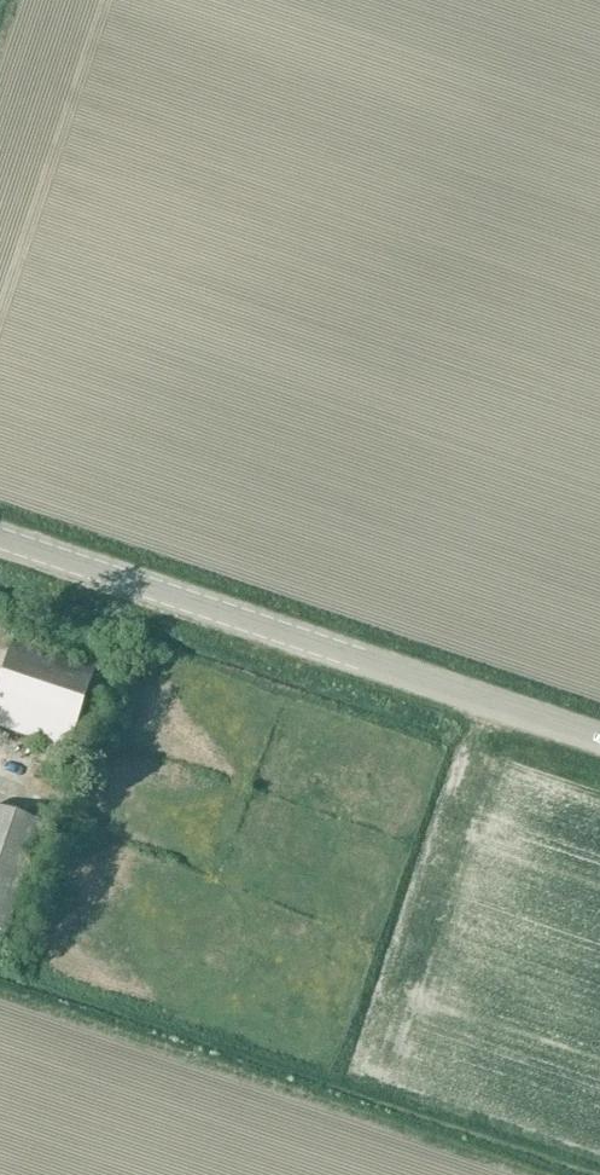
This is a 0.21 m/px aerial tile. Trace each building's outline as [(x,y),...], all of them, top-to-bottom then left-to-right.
[(68,754),(97,670),(13,643),(0,683),(0,732),(68,754)] [(0,813),(0,936),(6,938),(44,828),(0,813)]
